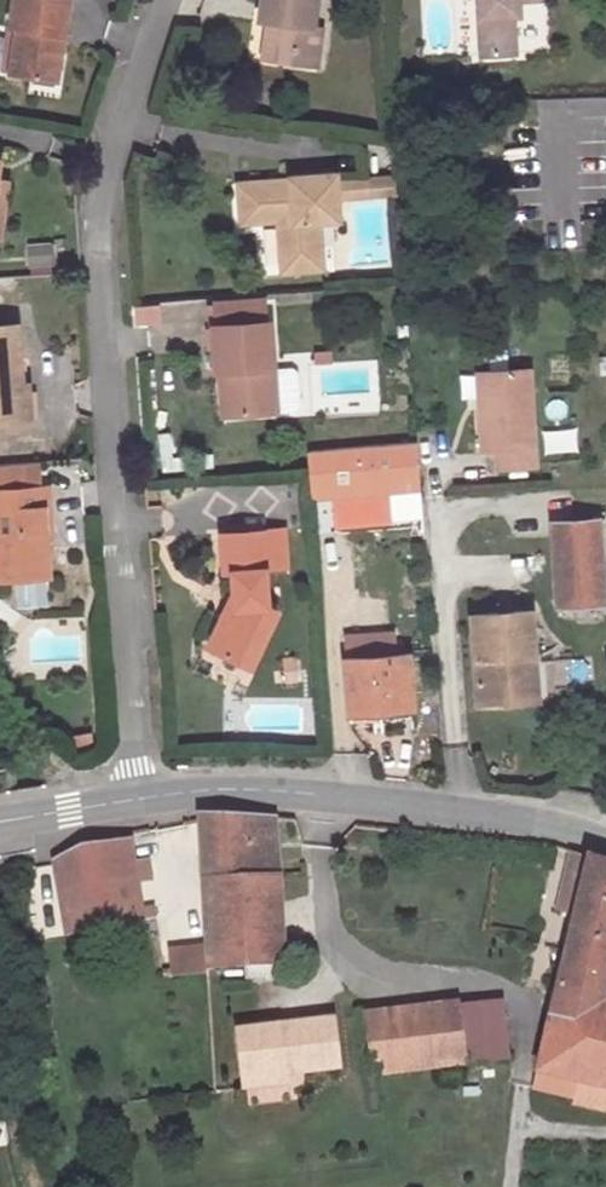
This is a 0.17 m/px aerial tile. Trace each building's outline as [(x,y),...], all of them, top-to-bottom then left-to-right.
[(10,20),(18,22),(11,67),(59,73),(69,0),(12,0),(10,20)] [(247,14),(286,25),(288,20),(303,24),(309,2),(305,0),(251,0),(247,14)] [(484,38),(519,39),(518,0),(483,0),(484,38)] [(286,25),(247,14),(245,24),(299,38),(303,24),(288,20),(286,25)] [(18,22),(10,20),(3,66),(11,67),(18,22)] [(296,166),(245,170),(248,210),(283,208),(287,261),(326,258),(323,212),(345,210),(343,187),(342,165),(342,160),(298,163),(296,166)] [(369,164),(370,186),(401,184),(399,162),(369,164)] [(342,165),(343,187),(370,186),(369,164),(342,165)] [(9,183),(11,173),(1,171),(0,173),(0,181),(9,183)] [(4,216),(9,183),(0,181),(0,215),(4,216)] [(29,243),(30,273),(58,272),(56,242),(29,243)] [(221,362),(225,362),(234,362),(237,409),(301,405),(310,396),(307,368),(300,361),(280,362),(276,312),(273,313),(273,290),(219,293),(221,312),(220,319),(221,362)] [(0,320),(0,417),(19,416),(16,378),(22,377),(17,319),(0,320)] [(322,343),(323,356),(336,355),(335,343),(322,343)] [(500,462),(541,459),(534,361),(479,365),(484,443),(498,442),(500,462)] [(234,362),(225,362),(227,409),(237,409),(234,362)] [(16,378),(19,416),(32,415),(28,377),(22,377),(16,378)] [(313,449),(315,492),(333,491),(387,486),(422,484),(419,441),(313,449)] [(48,484),(46,457),(0,460),(0,487),(48,484)] [(48,575),(45,536),(42,506),(50,505),(48,484),(0,487),(0,578),(48,575)] [(387,486),(333,491),(335,521),(390,516),(387,486)] [(52,536),(50,505),(42,506),(45,536),(52,536)] [(605,589),(605,575),(605,562),(602,509),(559,512),(564,592),(605,589)] [(287,530),(223,536),(226,575),(235,575),(236,602),(237,612),(216,653),(252,672),(282,614),(273,608),(270,573),(290,571),(287,530)] [(237,612),(236,602),(210,649),(216,653),(237,612)] [(474,607),(480,696),(528,694),(526,649),(535,648),(532,603),(474,607)] [(351,650),(393,647),(392,625),(350,628),(351,650)] [(351,650),(347,651),(351,704),(412,700),(408,646),(393,647),(351,650)] [(526,649),(528,694),(538,693),(535,648),(526,649)] [(276,822),(204,818),(217,971),(251,969),(253,989),(281,987),(279,967),(288,966),(276,822)] [(75,846),(56,858),(69,929),(143,913),(136,878),(147,876),(144,856),(133,858),(129,836),(75,846)] [(573,857),(558,910),(579,916),(535,1091),(577,1101),(576,1108),(605,1115),(605,868),(573,857)] [(203,941),(171,944),(174,970),(206,966),(203,941)] [(368,1019),(375,1076),(468,1063),(461,1006),(368,1019)] [(337,1024),(241,1033),(246,1082),(294,1077),(342,1072),(337,1024)] [(294,1077),(246,1082),(247,1094),(295,1089),(294,1077)]
